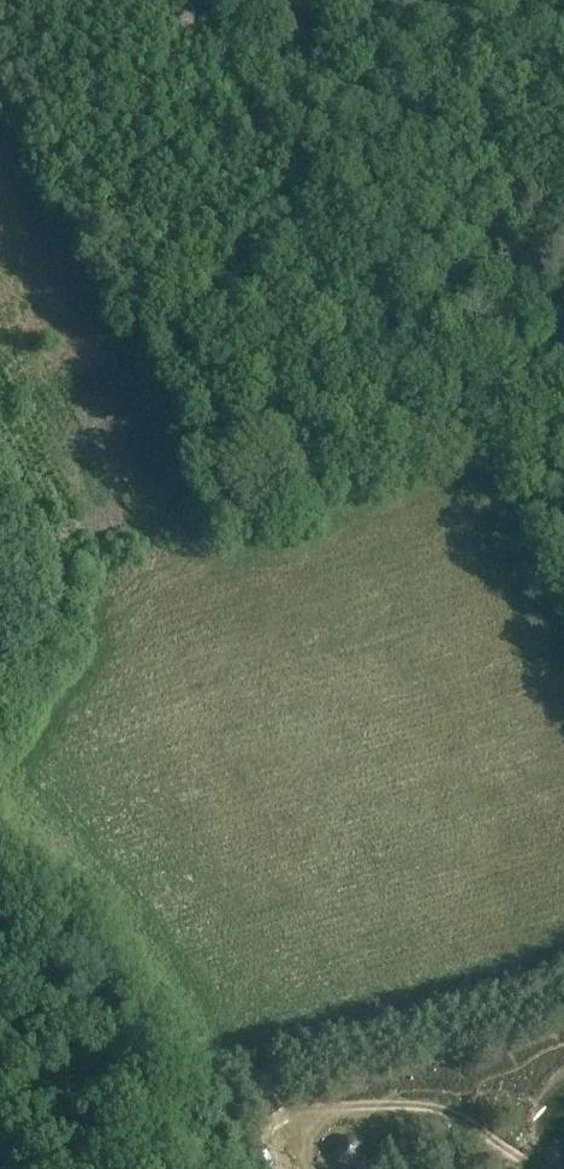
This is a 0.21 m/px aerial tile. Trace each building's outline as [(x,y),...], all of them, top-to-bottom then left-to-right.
[(355,1165),(379,1160),(374,1139),(350,1144),(355,1165)]
